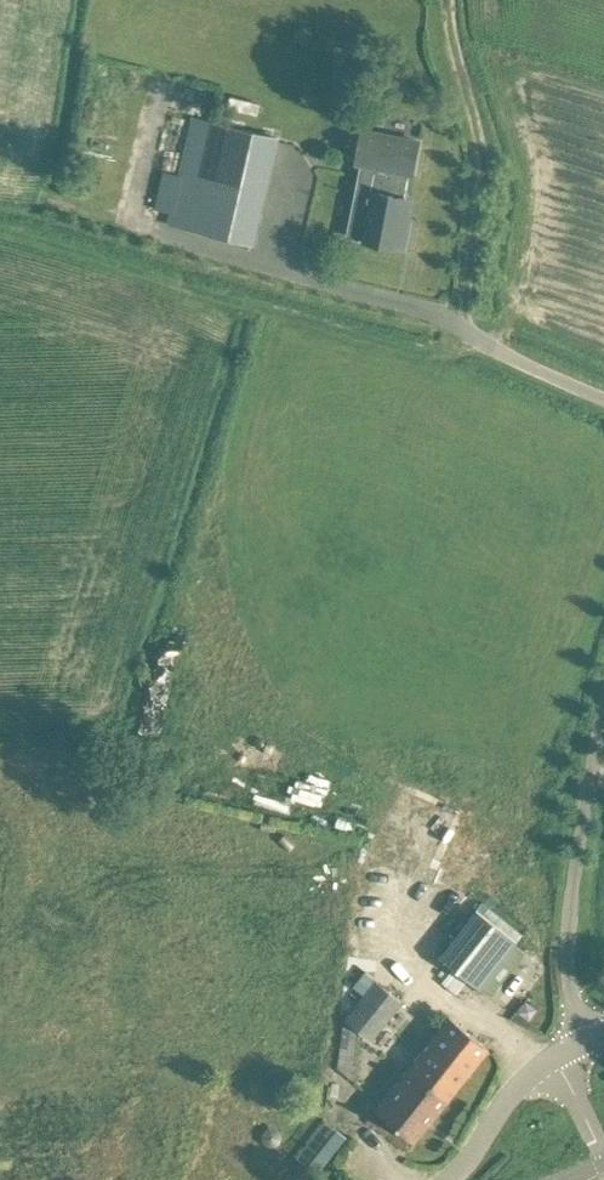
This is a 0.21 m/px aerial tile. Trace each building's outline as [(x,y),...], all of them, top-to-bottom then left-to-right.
[(250,242),(256,219),(279,123),(197,104),(169,223),(250,242)] [(414,173),(420,141),(363,130),(357,161),(371,164),(366,188),(358,186),(354,205),(372,209),(366,240),(404,247),(409,222),(402,221),(406,196),(404,196),(409,172),(414,173)] [(516,940),(497,925),(475,908),(437,956),(478,988),(516,940)] [(401,1002),(375,980),(343,1018),(370,1040),(401,1002)] [(487,1047),(469,1032),(448,1016),(389,1090),(374,1109),(413,1141),(487,1047)]
